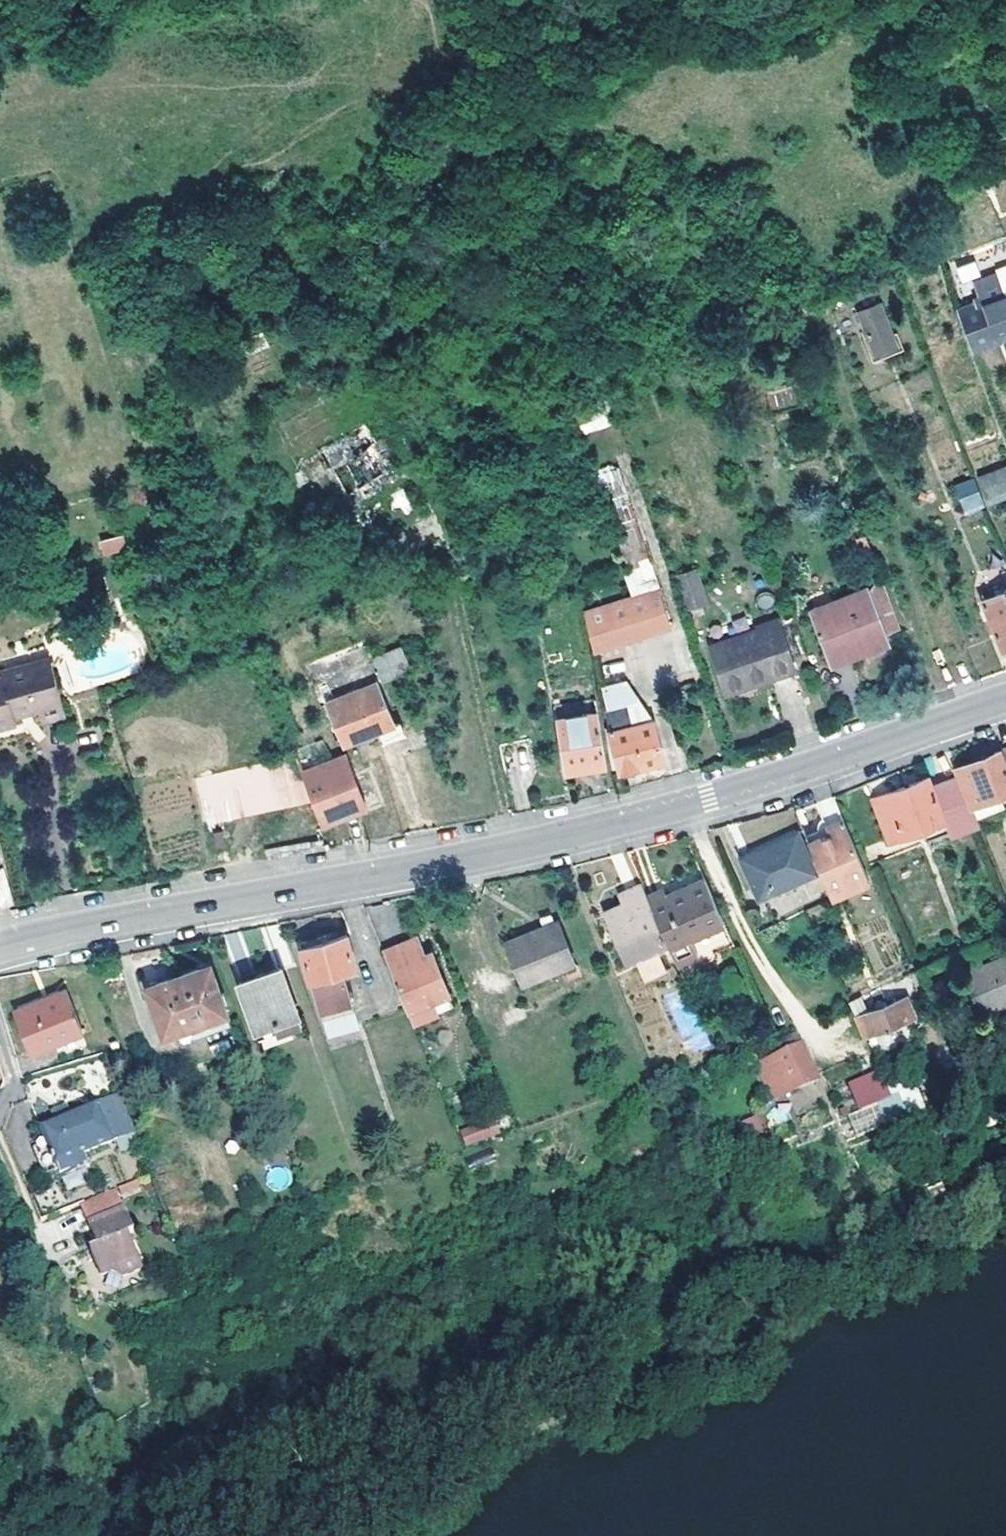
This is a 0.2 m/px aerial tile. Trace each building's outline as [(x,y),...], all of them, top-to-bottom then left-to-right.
[(955,270),(962,284),(980,275),(973,261),(955,270)] [(1005,297),(998,278),(981,285),(988,304),(983,305),(960,315),(973,352),(1005,339),(1005,297)] [(981,285),(976,287),(983,305),(988,304),(981,285)] [(881,306),(862,314),(873,346),(893,337),(881,306)] [(302,329),(293,316),(254,336),(242,341),(249,356),(254,367),(273,357),(267,346),(302,329)] [(897,347),(893,337),(873,346),(877,356),(897,347)] [(580,423),(585,434),(608,424),(603,413),(580,423)] [(321,451),(331,468),(371,445),(376,442),(366,425),(321,451)] [(388,472),(371,445),(331,468),(347,497),(388,472)] [(1005,482),(1005,467),(981,477),(986,489),(1005,482)] [(961,500),(981,492),(976,479),(956,487),(961,500)] [(986,489),(991,504),(1005,498),(1005,482),(986,489)] [(966,514),(986,506),(981,492),(961,500),(966,514)] [(97,542),(102,557),(126,550),(122,535),(97,542)] [(696,573),(677,579),(688,611),(707,604),(696,573)] [(645,593),(656,628),(670,624),(659,590),(645,593)] [(987,598),(984,600),(1004,647),(1005,646),(1005,590),(987,598)] [(841,613),(816,623),(831,662),(889,638),(871,591),(837,604),(841,613)] [(645,593),(584,613),(591,649),(656,628),(645,593)] [(812,614),(816,623),(841,613),(837,604),(812,614)] [(778,624),(712,647),(729,695),(794,671),(778,624)] [(386,649),(397,672),(410,667),(400,644),(386,649)] [(386,649),(374,654),(384,678),(397,672),(386,649)] [(50,665),(25,672),(35,709),(36,714),(39,726),(64,719),(50,665)] [(25,672),(23,667),(0,674),(0,730),(13,727),(11,721),(10,715),(33,710),(35,709),(25,672)] [(599,688),(604,709),(628,703),(633,724),(654,719),(641,700),(627,680),(599,688)] [(399,733),(378,682),(329,702),(346,741),(380,728),(385,738),(399,733)] [(554,719),(597,712),(594,698),(551,705),(554,719)] [(628,703),(604,709),(621,769),(625,768),(659,759),(664,757),(654,719),(633,724),(628,703)] [(11,721),(34,714),(33,710),(10,715),(11,721)] [(605,762),(597,712),(554,719),(565,770),(605,762)] [(341,747),(297,765),(317,818),(362,800),(351,773),(349,774),(345,765),(346,762),(341,747)] [(973,805),(1005,792),(1005,749),(957,766),(961,775),(961,777),(973,805)] [(932,787),(944,820),(951,836),(981,825),(978,816),(973,805),(961,777),(961,775),(957,766),(953,753),(924,764),(929,778),(932,787)] [(204,823),(288,809),(280,762),(197,776),(204,823)] [(890,840),(944,820),(932,787),(929,778),(875,798),(890,840)] [(978,816),(1005,805),(1005,792),(973,805),(978,816)] [(834,797),(814,802),(822,817),(817,824),(818,829),(822,836),(810,843),(832,892),(852,882),(856,890),(873,882),(834,797)] [(806,835),(810,843),(822,836),(818,829),(806,835)] [(798,834),(744,859),(761,897),(815,871),(798,834)] [(733,947),(731,943),(703,879),(669,894),(666,890),(652,896),(671,942),(674,952),(685,976),(717,962),(714,955),(733,947)] [(832,892),(834,896),(835,899),(856,890),(852,882),(832,892)] [(652,896),(646,883),(623,893),(627,902),(608,911),(629,959),(671,942),(652,896)] [(505,941),(522,983),(575,962),(558,920),(505,941)] [(356,964),(347,933),(340,936),(303,947),(311,977),(314,976),(330,1034),(360,1026),(344,967),(356,964)] [(415,936),(382,949),(406,1007),(431,998),(439,994),(423,954),(415,936)] [(674,952),(671,942),(629,959),(634,968),(674,952)] [(430,952),(423,954),(439,994),(446,992),(430,952)] [(967,976),(982,1015),(1005,1005),(1005,960),(967,976)] [(184,1025),(227,1010),(209,962),(147,985),(164,1033),(184,1025)] [(256,1028),(297,1014),(281,968),(238,982),(256,1028)] [(692,986),(667,993),(682,1054),(707,1048),(692,986)] [(84,1029),(66,989),(41,999),(52,1021),(55,1041),(80,1031),(84,1029)] [(907,997),(857,1019),(866,1038),(877,1031),(878,1033),(906,1021),(905,1017),(914,1012),(907,997)] [(431,998),(406,1007),(412,1022),(436,1012),(431,998)] [(33,1050),(55,1041),(52,1021),(41,999),(16,1010),(33,1050)] [(804,1045),(773,1061),(782,1080),(811,1067),(804,1045)] [(904,1079),(888,1085),(892,1095),(920,1085),(918,1080),(913,1080),(909,1068),(901,1071),(904,1079)] [(857,1108),(888,1097),(878,1069),(847,1080),(857,1108)] [(121,1094),(97,1105),(112,1140),(135,1130),(121,1094)] [(112,1140),(97,1105),(70,1115),(58,1121),(41,1128),(55,1161),(82,1149),(83,1152),(112,1140)] [(55,1112),(58,1121),(70,1115),(67,1107),(55,1112)] [(853,1131),(879,1129),(878,1108),(851,1110),(853,1131)] [(761,1115),(740,1119),(743,1137),(764,1133),(761,1115)] [(496,1116),(460,1126),(465,1144),(501,1135),(496,1116)] [(83,1152),(82,1149),(55,1161),(59,1172),(87,1161),(83,1152)] [(119,1183),(121,1195),(144,1192),(142,1179),(119,1183)] [(133,1234),(125,1212),(91,1225),(99,1246),(91,1249),(101,1275),(110,1272),(120,1278),(140,1269),(128,1237),(133,1234)]
